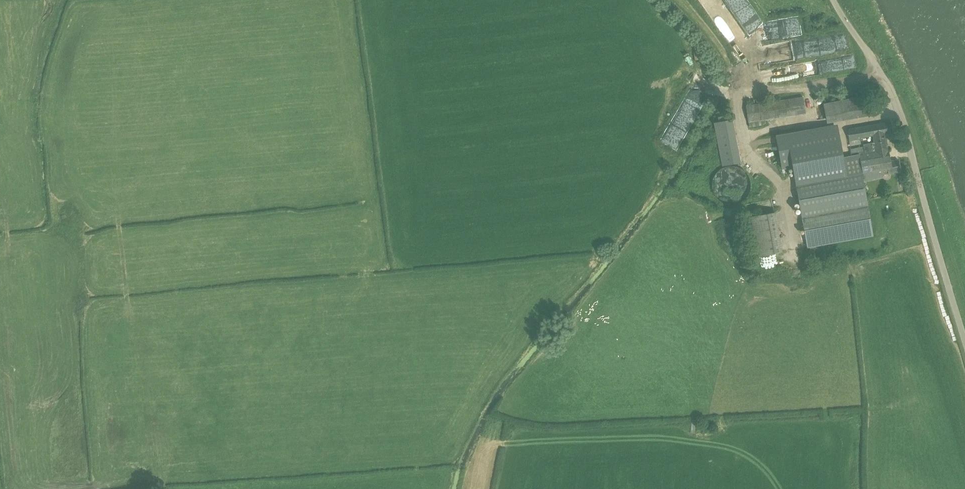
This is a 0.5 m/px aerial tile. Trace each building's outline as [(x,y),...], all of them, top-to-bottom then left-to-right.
[(732,4),(734,3),(744,16),(752,11),(744,0),(729,0),(732,4)] [(794,37),(804,33),(799,22),(790,26),(794,37)] [(839,49),(836,36),(827,38),(830,51),(839,49)] [(841,37),(839,47),(847,48),(849,38),(841,37)] [(797,56),(827,51),(825,39),(795,43),(797,56)] [(845,57),(847,69),(857,67),(855,55),(845,57)] [(838,58),(827,61),(830,71),(841,68),(838,58)] [(816,73),(828,70),(825,60),(813,64),(816,73)] [(798,75),(797,66),(784,67),(785,76),(798,75)] [(823,103),(827,123),(869,116),(865,95),(823,103)] [(746,105),(748,122),(765,119),(806,113),(803,96),(746,105)] [(731,118),(712,121),(719,165),(738,162),(731,118)] [(782,168),(793,166),(800,206),(807,247),(872,235),(865,194),(862,178),(900,172),(898,159),(890,161),(885,133),(891,132),(889,122),(847,129),(849,140),(850,146),(861,144),(860,138),(873,136),(874,143),(863,145),(863,147),(851,149),(852,156),(843,157),(839,133),(777,144),(782,168)] [(751,187),(751,185),(751,183),(750,180),(750,178),(749,176),(747,174),(746,172),(744,170),(741,168),(739,167),(736,166),(734,166),(731,165),(729,166),(726,166),(724,167),(722,168),(720,169),(719,170),(717,172),(716,174),(714,176),(713,178),(712,181),(712,184),(712,186),(712,189),(713,192),(714,194),(716,196),(717,198),(719,200),(721,201),(722,202),(724,203),(727,204),(729,204),(731,204),(734,204),(737,203),(739,203),(742,201),(744,200),(746,198),(747,196),(749,194),(750,191),(750,189),(751,187)] [(774,211),(750,216),(758,255),(781,250),(774,211)]
